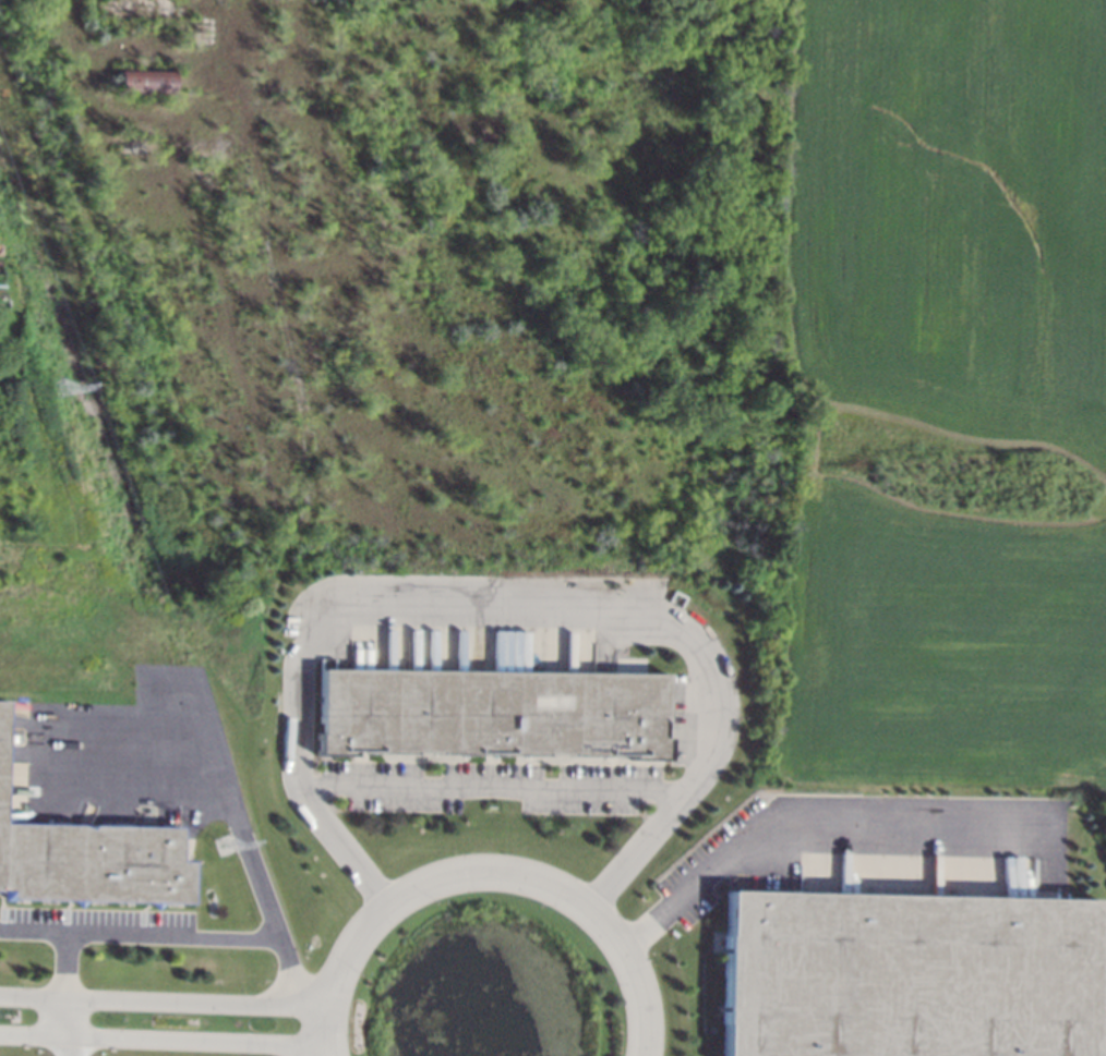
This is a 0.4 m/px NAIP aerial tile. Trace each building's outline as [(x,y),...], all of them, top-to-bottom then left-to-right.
[(173,68),(173,94),(118,93),(118,65),(173,68)] [(663,738),(666,738),(665,760),(314,755),(314,732),(317,732),(318,669),(664,673),(663,738)] [(0,701),(0,899),(187,905),(188,861),(176,861),(177,828),(1,823),(4,701),(0,701)] [(723,1055),(1091,1055),(1094,901),(729,890),(723,1055)]
